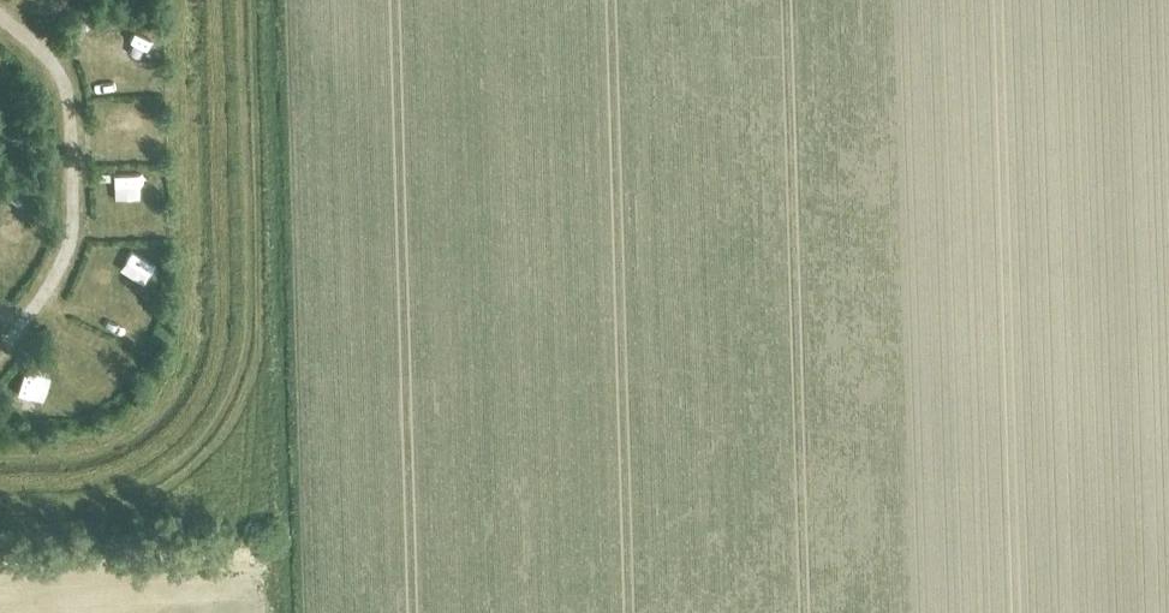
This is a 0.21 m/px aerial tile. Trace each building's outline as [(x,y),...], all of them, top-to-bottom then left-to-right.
[(111,50),(140,51),(141,23),(112,22),(111,50)]
